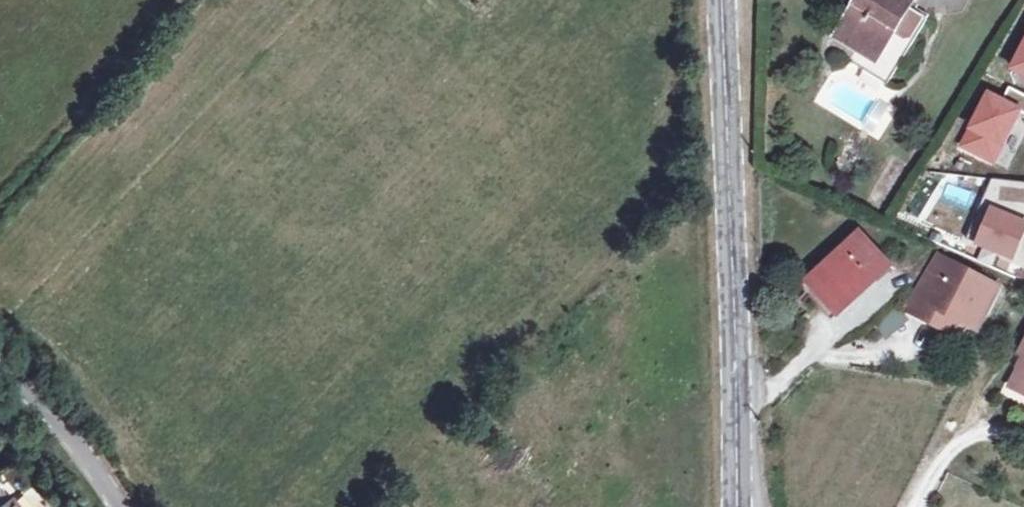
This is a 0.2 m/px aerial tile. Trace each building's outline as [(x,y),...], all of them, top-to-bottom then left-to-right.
[(859,1),(838,38),(859,50),(853,62),(888,83),(927,17),(913,8),(917,0),(860,0),(859,1)] [(965,146),(994,163),(1023,112),(1023,113),(1023,94),(1014,89),(1007,103),(994,97),(965,146)] [(996,181),(962,236),(1004,263),(1023,230),(1023,183),(996,181)] [(862,295),(892,267),(861,233),(810,280),(836,308),(858,290),(862,295)] [(1002,288),(935,253),(909,302),(921,308),(917,315),(937,325),(944,312),(961,321),(979,331),(1002,288)] [(898,308),(875,326),(886,341),(909,323),(898,308)] [(944,312),(937,325),(955,334),(961,321),(944,312)] [(1013,387),(1023,393),(1023,363),(1013,387)] [(0,491),(0,506),(10,499),(2,489),(0,491)] [(12,497),(10,499),(0,506),(20,506),(12,497)]
